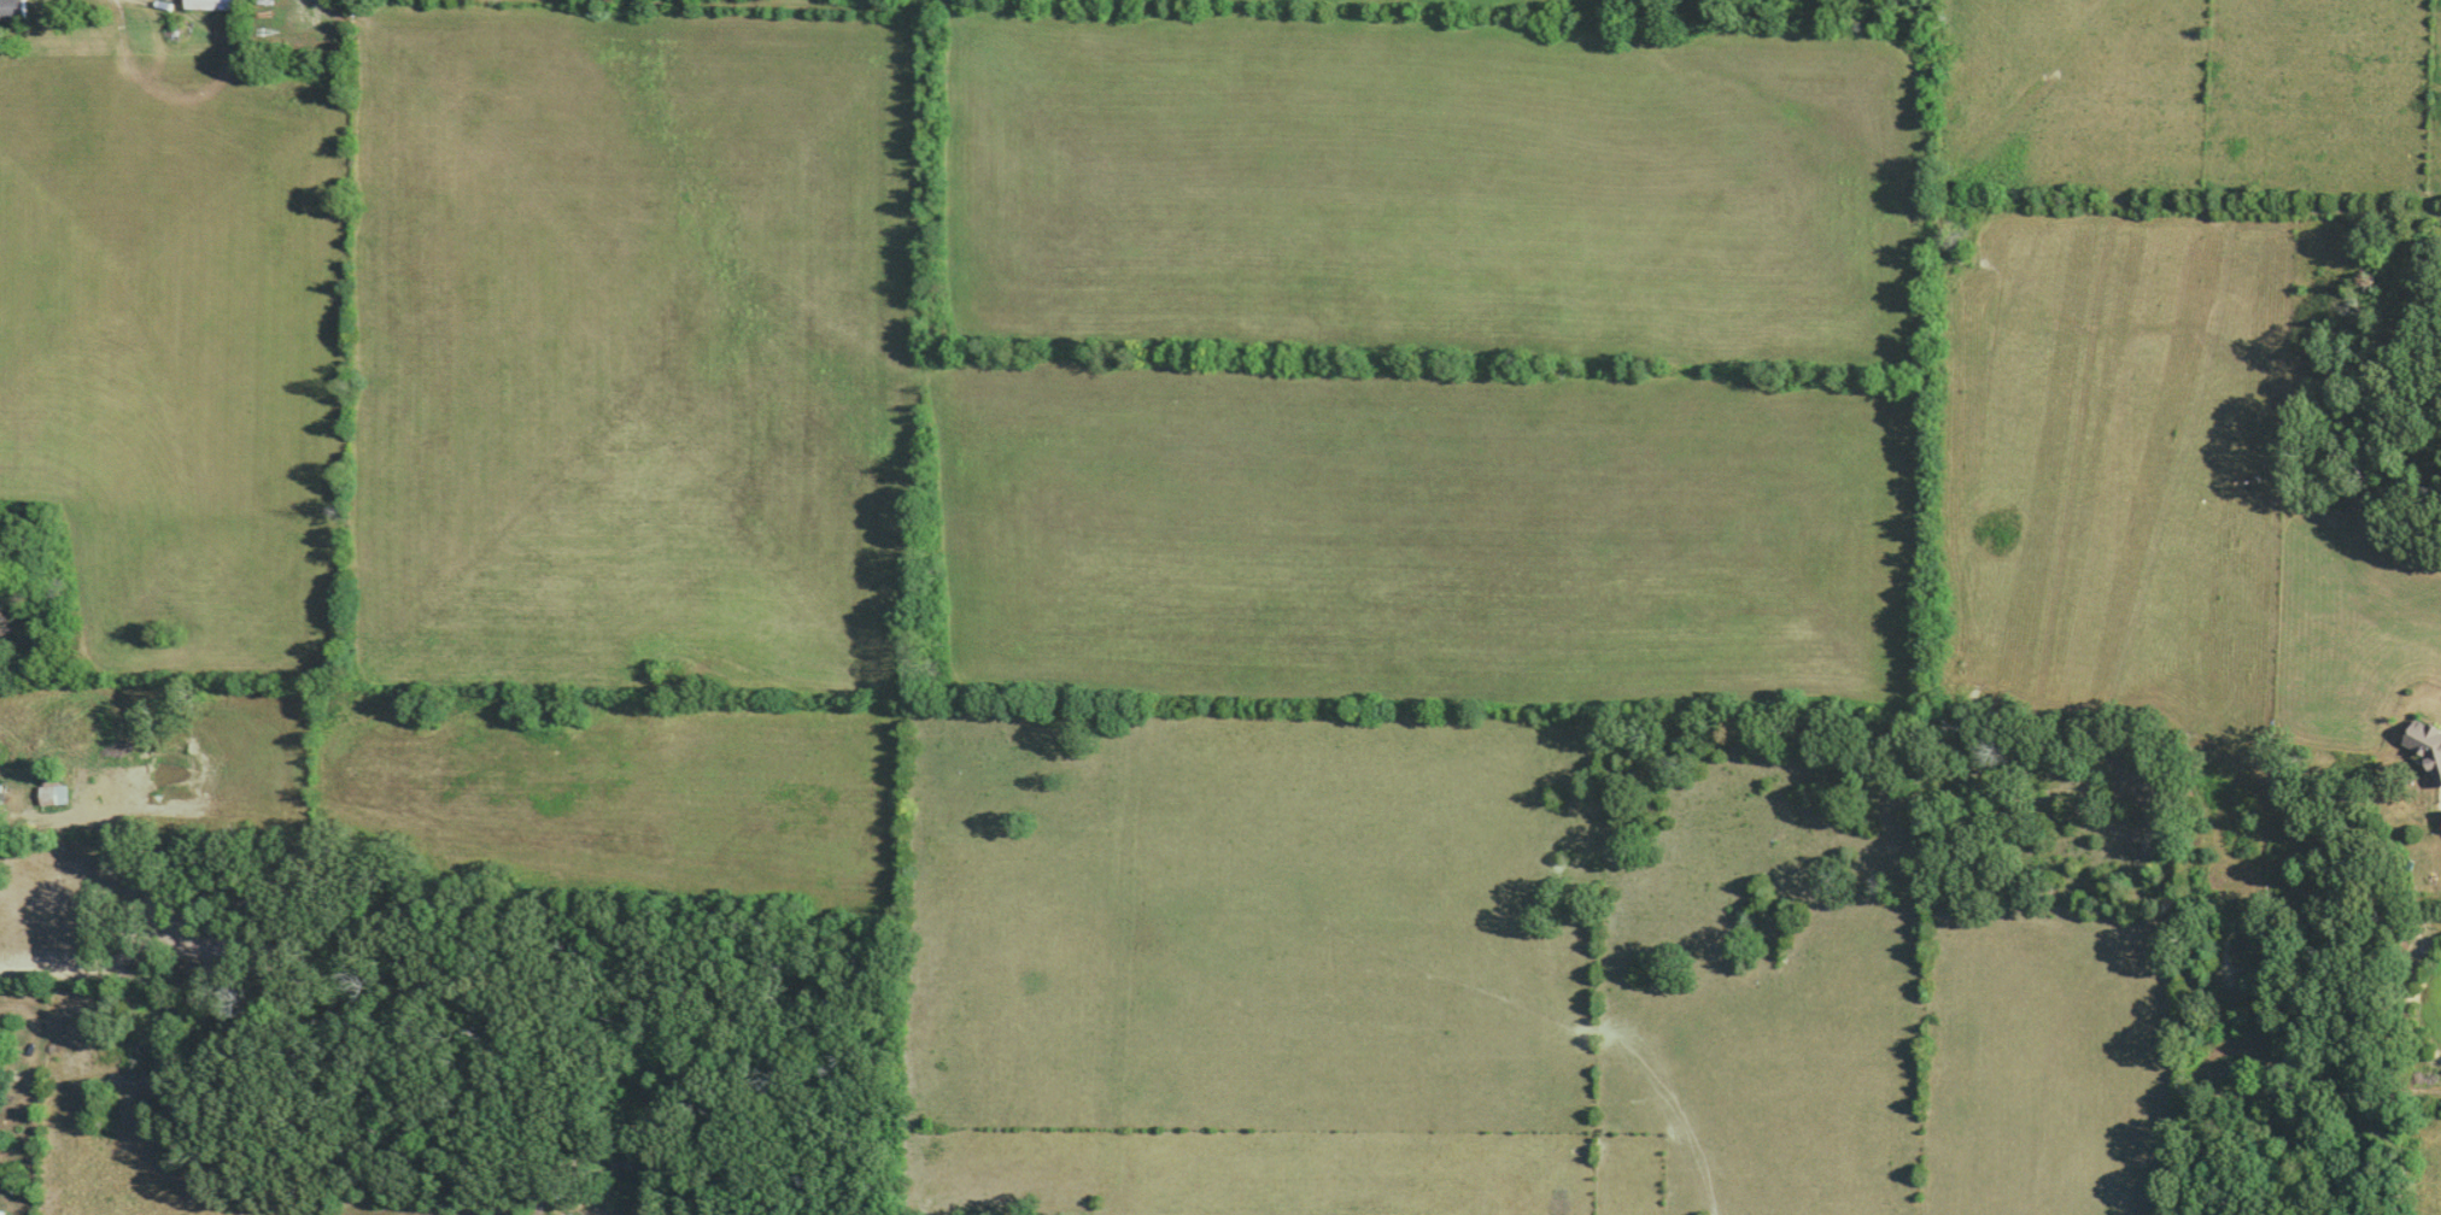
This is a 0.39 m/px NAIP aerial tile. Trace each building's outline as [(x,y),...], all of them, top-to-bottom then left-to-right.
[(26,0),(0,0),(0,19),(26,19),(26,0)] [(246,0),(187,0),(187,10),(245,10),(246,0)] [(62,771),(45,771),(45,803),(68,803),(68,784),(62,784),(62,771)]
